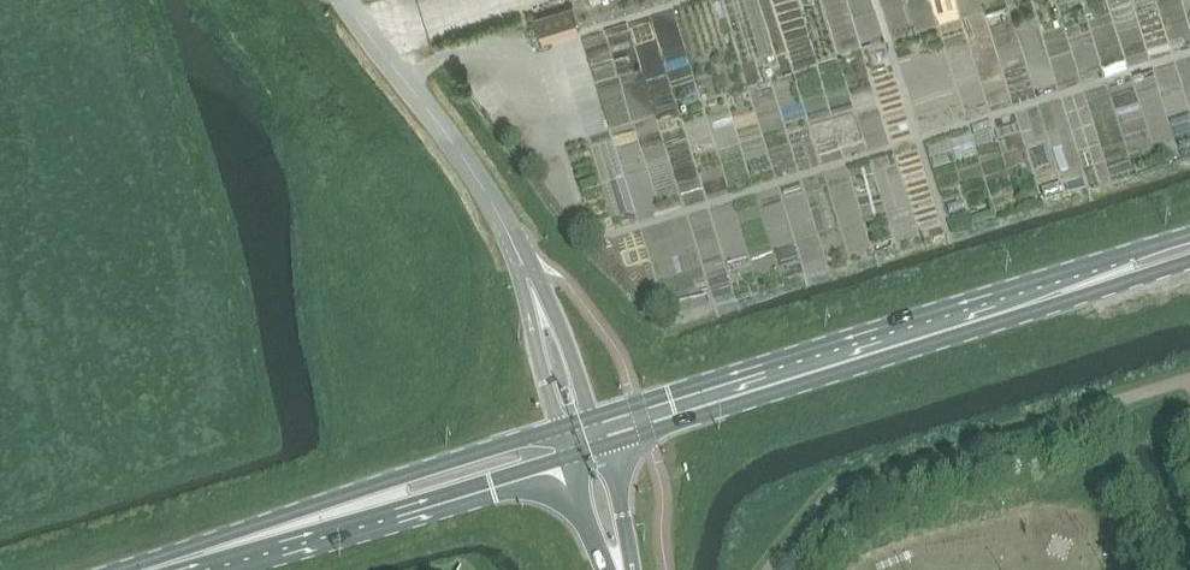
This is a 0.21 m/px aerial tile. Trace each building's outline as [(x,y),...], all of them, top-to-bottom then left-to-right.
[(534,19),(541,42),(578,30),(571,8),(534,19)]
